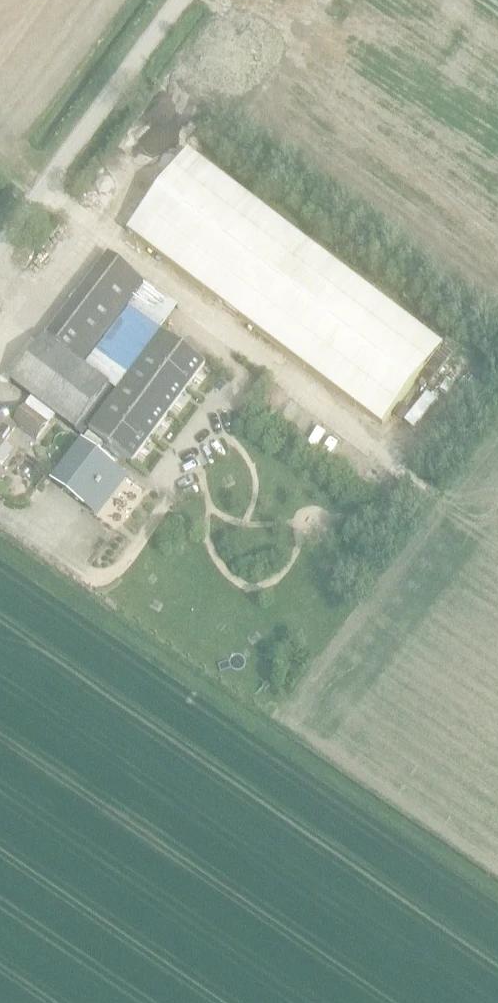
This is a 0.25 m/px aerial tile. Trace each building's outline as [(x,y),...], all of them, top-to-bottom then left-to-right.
[(126,231),(381,426),(442,346),(187,151),(126,231)] [(108,255),(10,382),(55,415),(80,435),(114,390),(117,392),(88,430),(132,462),(205,364),(160,331),(177,308),(146,284),(108,255)] [(36,440),(54,416),(32,399),(13,423),(36,440)] [(14,429),(0,419),(0,448),(14,429)] [(81,440),(50,481),(83,506),(114,465),(81,440)]
